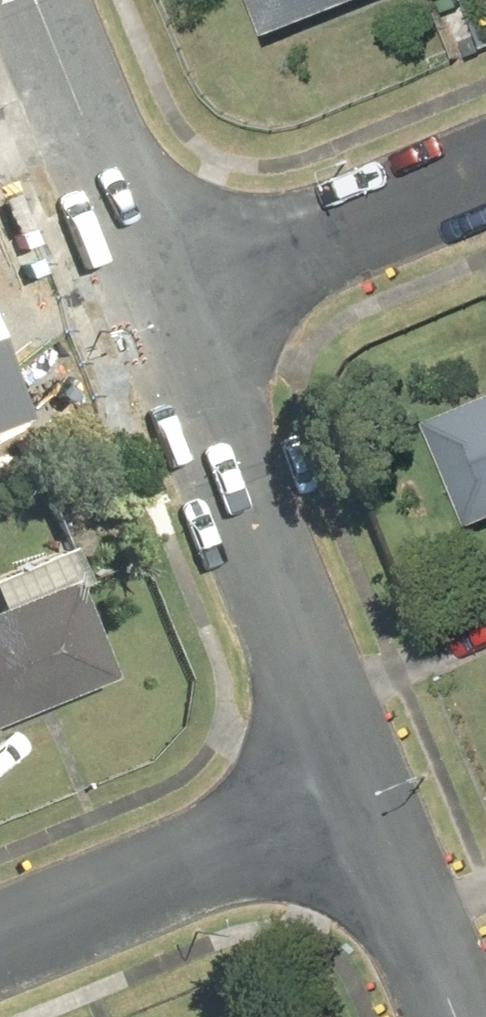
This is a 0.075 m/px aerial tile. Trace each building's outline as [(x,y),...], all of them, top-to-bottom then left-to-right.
[(270,37),(365,0),(256,0),(270,37)] [(33,418),(0,342),(0,432),(33,418)] [(474,522),(485,517),(485,400),(432,422),(474,522)] [(0,609),(0,721),(111,675),(72,580),(0,609)]
